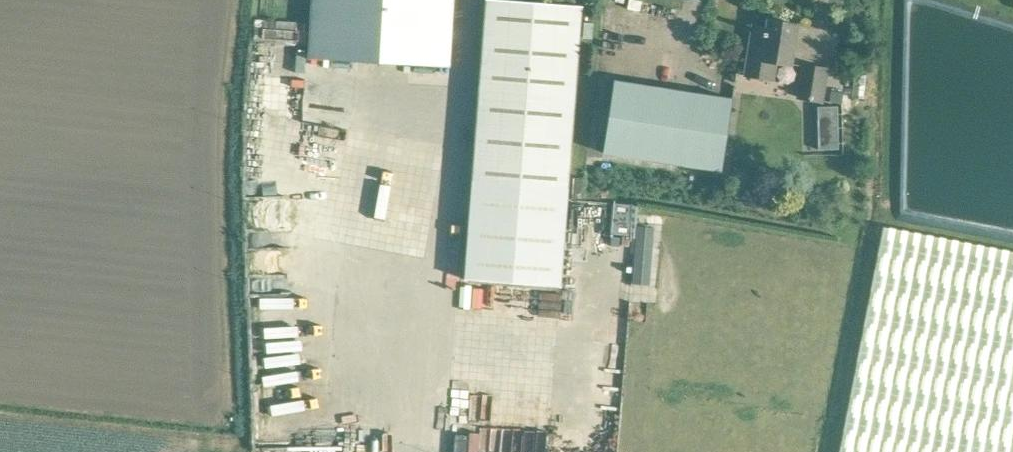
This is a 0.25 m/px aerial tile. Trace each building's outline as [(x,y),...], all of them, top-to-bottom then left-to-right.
[(308,59),(450,67),(454,0),(312,0),(308,59)] [(569,178),(582,6),(498,0),(486,0),(465,280),(561,288),(569,178)] [(753,26),(750,46),(745,75),(765,78),(767,61),(791,65),(798,25),(768,21),(767,28),(753,26)] [(803,66),(800,85),(798,97),(822,101),(827,69),(803,66)] [(734,100),(614,80),(603,152),(722,171),(734,100)] [(829,101),(841,103),(843,93),(831,91),(829,101)] [(320,97),(319,107),(351,113),(353,103),(320,97)] [(273,123),(272,137),(286,137),(287,124),(273,123)] [(838,150),(838,128),(819,128),(819,150),(838,150)] [(647,251),(650,195),(599,192),(596,248),(647,251)] [(839,451),(1012,451),(1012,251),(883,226),(839,451)] [(322,270),(321,288),(331,288),(331,270),(322,270)] [(580,308),(580,318),(602,319),(603,309),(580,308)] [(513,394),(510,418),(522,419),(525,395),(513,394)] [(494,450),(494,441),(472,439),(471,449),(494,450)]
